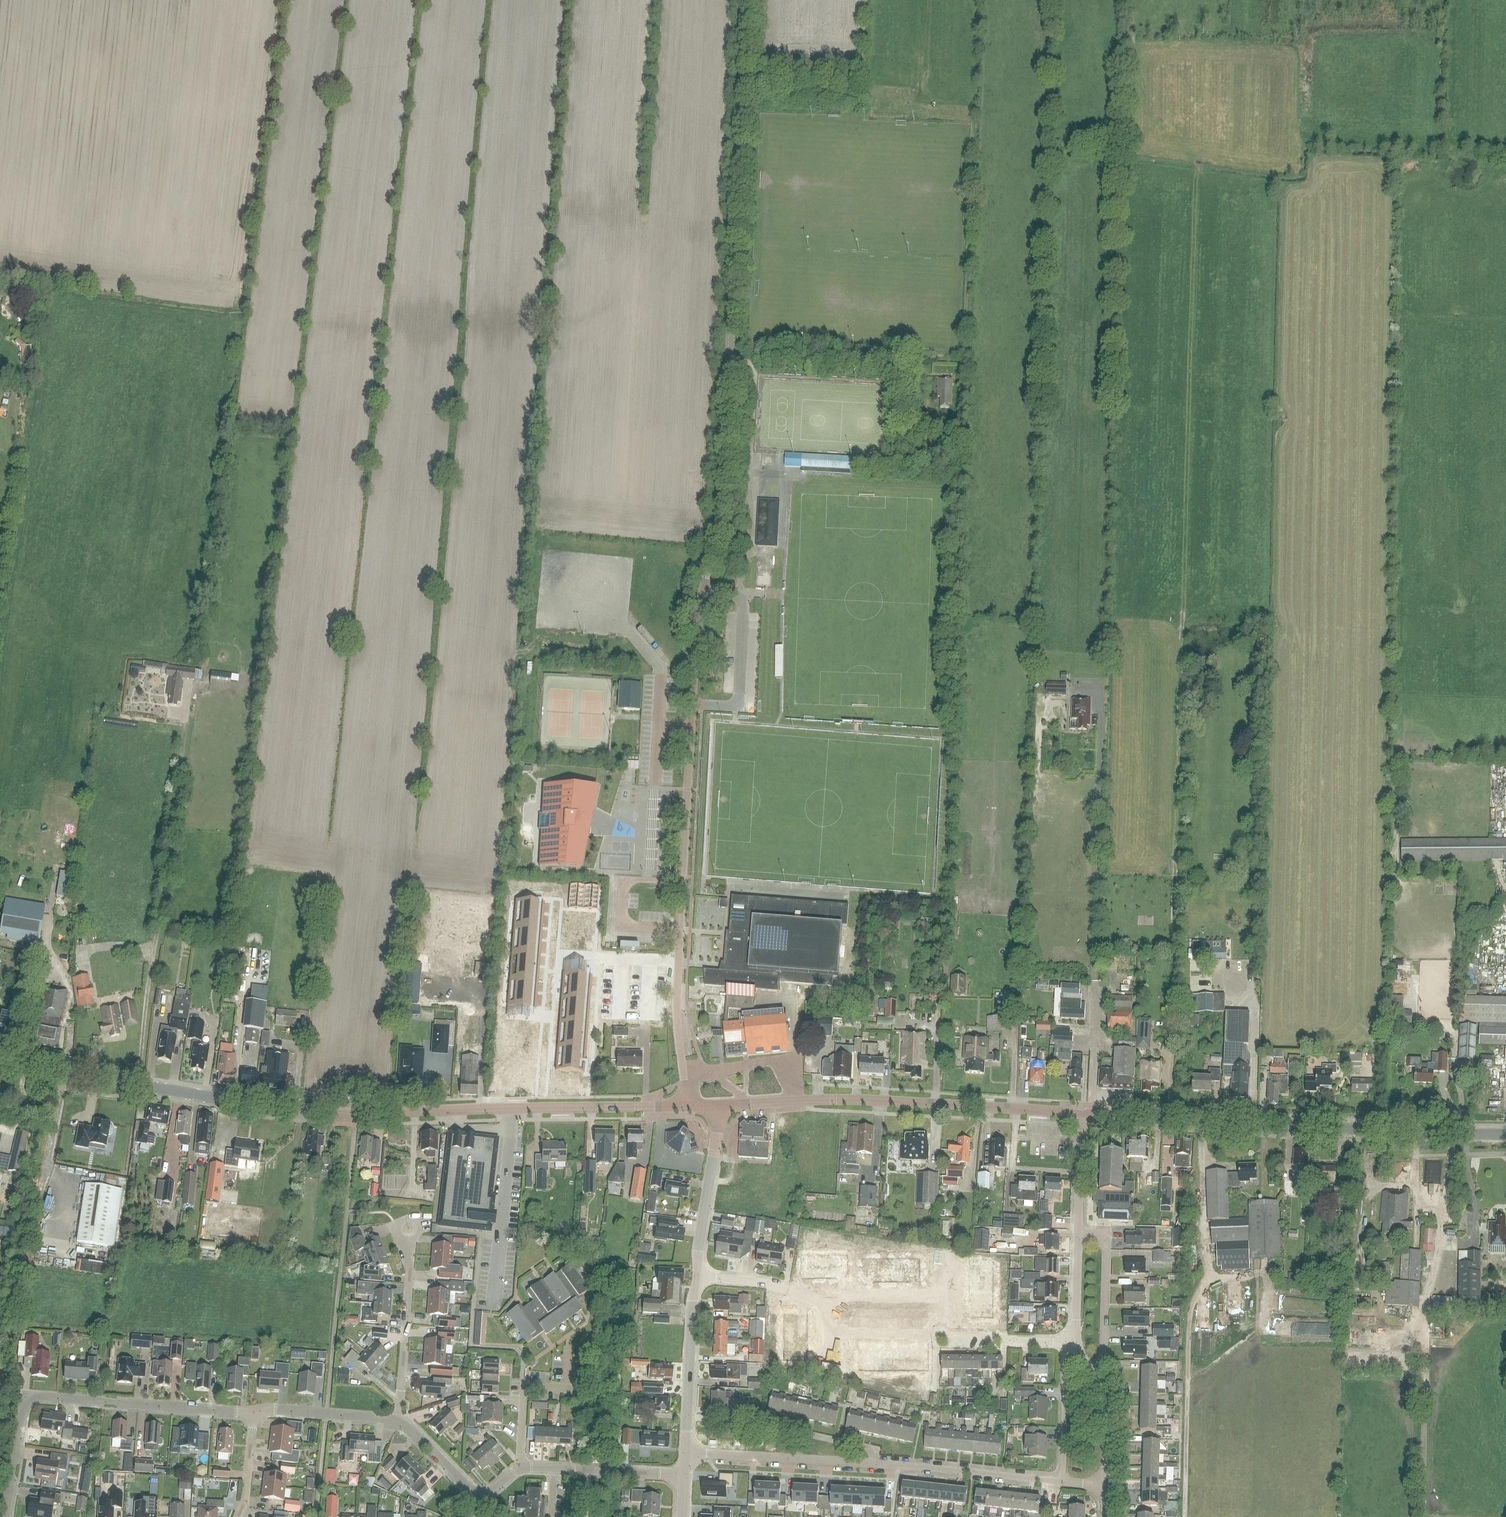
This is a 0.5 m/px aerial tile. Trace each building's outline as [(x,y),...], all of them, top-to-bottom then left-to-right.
[(952,402),(953,377),(937,377),(937,396),(940,396),(940,407),(949,407),(949,403),(952,402)] [(785,453),(784,466),(850,469),(851,455),(785,453)] [(758,546),(761,546),(776,546),(778,502),(760,501),(758,546)] [(771,575),(758,574),(757,586),(770,586),(771,575)] [(162,664),(143,661),(143,666),(131,664),(130,670),(145,672),(146,668),(161,670),(162,664)] [(182,678),(187,679),(194,680),(195,670),(189,669),(168,666),(167,676),(171,677),(167,694),(170,694),(169,704),(177,706),(178,702),(180,702),(183,682),(182,682),(182,678)] [(231,674),(211,671),(210,684),(230,686),(231,674)] [(1047,682),(1046,695),(1066,696),(1067,683),(1047,682)] [(640,710),(641,684),(618,683),(617,709),(640,710)] [(1090,725),(1090,699),(1072,699),(1072,719),(1079,719),(1078,729),(1087,729),(1087,725),(1090,725)] [(627,761),(626,769),(638,770),(638,762),(627,761)] [(587,835),(593,805),(596,787),(581,786),(572,785),(572,786),(543,784),(542,814),(539,814),(538,830),(541,830),(539,866),(580,869),(587,835)] [(1401,840),(1401,861),(1505,861),(1505,839),(1401,840)] [(70,899),(74,874),(60,872),(56,896),(58,897),(68,898),(70,899)] [(570,884),(568,907),(596,909),(598,887),(570,884)] [(516,900),(507,1007),(517,1007),(516,1011),(525,1012),(526,1008),(535,1009),(544,902),(516,900)] [(777,972),(779,975),(779,981),(832,986),(833,976),(838,977),(842,925),(846,926),(847,908),(749,900),(748,913),(733,912),(732,932),(727,931),(724,963),(722,962),(720,971),(769,974),(769,971),(775,971),(777,972)] [(0,927),(0,930),(39,937),(43,914),(4,906),(0,927)] [(1192,950),(1189,950),(1189,959),(1193,959),(1193,960),(1226,959),(1226,950),(1202,950),(1201,942),(1192,942),(1192,950)] [(225,960),(218,956),(211,968),(218,973),(225,960)] [(407,963),(404,1003),(407,1003),(416,1004),(418,1004),(421,964),(407,963)] [(779,981),(779,975),(777,972),(775,971),(769,971),(769,974),(720,971),(703,969),(704,986),(726,988),(724,1023),(723,1023),(726,1056),(789,1051),(785,1011),(754,1013),(755,990),(780,992),(779,981)] [(563,973),(555,1071),(583,1073),(591,976),(582,975),(582,972),(573,971),(573,974),(563,973)] [(88,975),(75,977),(71,978),(77,1009),(94,1005),(92,997),(94,997),(92,985),(90,985),(88,975)] [(950,977),(950,995),(966,995),(966,977),(950,977)] [(227,981),(226,991),(235,992),(237,983),(227,981)] [(1061,995),(1079,996),(1079,985),(1061,985),(1061,995)] [(61,1020),(67,991),(43,987),(38,1014),(36,1024),(35,1023),(31,1045),(40,1047),(40,1045),(57,1048),(61,1029),(59,1028),(61,1019),(61,1020)] [(186,997),(185,997),(186,990),(177,988),(175,995),(172,1017),(171,1017),(169,1029),(185,1032),(192,990),(187,990),(186,997)] [(459,1006),(481,1006),(481,995),(459,994),(459,1006)] [(1213,995),(1193,995),(1193,1013),(1214,1013),(1213,995)] [(1132,996),(1109,996),(1108,1033),(1131,1033),(1132,996)] [(1460,998),(1459,1023),(1479,1023),(1479,1046),(1505,1046),(1505,999),(1460,998)] [(1084,1020),(1085,1004),(1081,1004),(1081,1000),(1062,999),(1061,1003),(1060,1018),(1084,1020)] [(266,1002),(246,1000),(242,1028),(263,1030),(266,1002)] [(124,1025),(136,1023),(134,1003),(122,1005),(124,1025)] [(118,1029),(120,1029),(116,1006),(101,1008),(105,1025),(99,1027),(101,1034),(110,1033),(110,1037),(119,1035),(118,1029)] [(403,1014),(419,1015),(420,1007),(403,1006),(403,1014)] [(296,1011),(276,1009),(275,1025),(295,1027),(296,1011)] [(479,1018),(479,1009),(457,1010),(458,1018),(479,1018)] [(1393,1024),(1411,1025),(1412,1011),(1393,1010),(1393,1024)] [(13,1040),(16,1026),(10,1025),(12,1016),(0,1012),(0,1037),(13,1040)] [(401,1026),(409,1026),(409,1015),(402,1015),(401,1026)] [(988,1016),(987,1030),(1002,1030),(1002,1016),(988,1016)] [(1191,1016),(1190,1026),(1202,1026),(1202,1017),(1191,1016)] [(814,1035),(832,1036),(833,1018),(815,1017),(814,1035)] [(954,1018),(952,1035),(959,1036),(962,1019),(954,1018)] [(1152,1019),(1138,1018),(1137,1049),(1150,1049),(1152,1019)] [(190,1069),(202,1071),(204,1058),(206,1058),(209,1045),(199,1044),(199,1040),(201,1041),(203,1023),(190,1021),(187,1039),(194,1040),(193,1043),(190,1060),(192,1061),(190,1069)] [(447,1055),(449,1026),(432,1025),(430,1054),(447,1055)] [(1476,1026),(1460,1025),(1458,1059),(1475,1059),(1476,1026)] [(627,1028),(613,1027),(613,1036),(627,1036),(627,1028)] [(260,1031),(246,1029),(245,1042),(259,1043),(260,1031)] [(904,1065),(904,1073),(912,1073),(912,1078),(920,1078),(921,1067),(924,1067),(925,1034),(916,1034),(916,1032),(902,1031),(901,1064),(904,1065)] [(172,1049),(173,1049),(176,1036),(160,1033),(157,1053),(158,1053),(157,1059),(170,1061),(172,1049)] [(1083,1055),(1072,1055),(1073,1034),(1053,1033),(1053,1042),(1056,1042),(1055,1060),(1071,1061),(1070,1072),(1068,1072),(1068,1079),(1069,1079),(1069,1086),(1071,1086),(1072,1087),(1074,1087),(1074,1086),(1080,1087),(1081,1080),(1082,1080),(1083,1072),(1082,1072),(1082,1062),(1083,1055)] [(989,1039),(965,1037),(963,1058),(965,1059),(964,1064),(966,1064),(966,1073),(984,1074),(984,1061),(993,1061),(993,1062),(999,1062),(1000,1053),(993,1053),(993,1056),(988,1056),(989,1039)] [(1136,1049),(1136,1038),(1119,1037),(1118,1048),(1136,1049)] [(851,1053),(856,1053),(857,1039),(855,1039),(854,1047),(835,1046),(835,1060),(825,1059),(822,1061),(822,1077),(849,1078),(851,1053)] [(857,1039),(856,1053),(861,1053),(861,1059),(860,1075),(884,1076),(884,1060),(877,1060),(878,1045),(862,1044),(862,1039),(857,1039)] [(1248,1084),(1247,1084),(1247,1078),(1250,1078),(1250,1058),(1243,1045),(1229,1044),(1225,1044),(1223,1078),(1233,1079),(1232,1083),(1232,1098),(1233,1098),(1234,1100),(1237,1100),(1238,1098),(1240,1098),(1241,1100),(1244,1100),(1245,1099),(1247,1099),(1248,1084)] [(1032,1048),(1022,1048),(1022,1060),(1031,1061),(1032,1048)] [(1133,1089),(1136,1051),(1114,1049),(1113,1072),(1110,1072),(1111,1060),(1103,1060),(1102,1062),(1101,1071),(1100,1071),(1099,1088),(1101,1089),(1101,1090),(1106,1090),(1106,1089),(1113,1089),(1113,1088),(1133,1089)] [(286,1077),(289,1054),(267,1051),(264,1067),(261,1067),(260,1075),(262,1075),(261,1089),(283,1092),(285,1077),(286,1077)] [(401,1080),(420,1081),(422,1051),(412,1051),(412,1055),(403,1055),(401,1080)] [(617,1067),(641,1067),(641,1052),(617,1052),(617,1067)] [(1045,1052),(1043,1052),(1039,1052),(1038,1064),(1031,1063),(1031,1068),(1030,1068),(1029,1075),(1031,1075),(1030,1083),(1035,1083),(1037,1085),(1039,1085),(1041,1084),(1043,1084),(1043,1076),(1044,1076),(1045,1069),(1043,1069),(1045,1052)] [(235,1085),(236,1072),(233,1071),(235,1055),(219,1053),(217,1072),(219,1072),(218,1083),(235,1085)] [(1362,1054),(1349,1053),(1349,1074),(1360,1074),(1360,1068),(1362,1068),(1362,1054)] [(1348,1064),(1348,1054),(1339,1054),(1339,1063),(1348,1064)] [(1432,1083),(1432,1071),(1445,1072),(1445,1054),(1437,1054),(1437,1064),(1426,1064),(1426,1065),(1420,1065),(1420,1059),(1406,1059),(1406,1067),(1414,1067),(1414,1071),(1414,1083),(1432,1083)] [(476,1095),(478,1056),(462,1055),(460,1094),(476,1095)] [(1492,1065),(1492,1055),(1481,1055),(1481,1065),(1492,1065)] [(1271,1065),(1270,1073),(1284,1074),(1285,1060),(1275,1059),(1274,1065),(1271,1065)] [(1159,1088),(1161,1063),(1140,1062),(1139,1080),(1142,1080),(1142,1091),(1151,1092),(1151,1087),(1159,1088)] [(1305,1077),(1305,1091),(1315,1092),(1316,1086),(1323,1086),(1325,1088),(1328,1088),(1330,1087),(1331,1087),(1332,1073),(1336,1074),(1336,1065),(1322,1064),(1322,1070),(1316,1069),(1316,1077),(1305,1077)] [(248,1085),(249,1087),(252,1088),(254,1086),(255,1086),(257,1073),(248,1072),(248,1068),(243,1067),(243,1071),(242,1071),(241,1084),(248,1085)] [(1220,1082),(1220,1070),(1209,1069),(1208,1077),(1193,1077),(1192,1091),(1211,1092),(1211,1082),(1220,1082)] [(1281,1076),(1278,1076),(1271,1076),(1271,1082),(1267,1082),(1267,1100),(1269,1100),(1269,1104),(1278,1104),(1278,1094),(1281,1094),(1282,1083),(1280,1083),(1281,1076)] [(1372,1080),(1352,1080),(1352,1093),(1372,1094),(1372,1080)] [(166,1123),(169,1108),(149,1105),(146,1120),(166,1123)] [(179,1113),(177,1135),(179,1135),(179,1143),(181,1145),(188,1146),(189,1136),(190,1136),(192,1114),(179,1113)] [(198,1113),(194,1154),(208,1155),(209,1145),(210,1138),(212,1116),(213,1115),(198,1113)] [(111,1125),(109,1125),(110,1123),(94,1120),(93,1128),(79,1125),(75,1146),(88,1148),(88,1147),(105,1150),(108,1135),(109,1135),(110,1135),(112,1133),(114,1131),(114,1128),(112,1126),(111,1125)] [(768,1159),(769,1135),(767,1135),(768,1124),(765,1121),(762,1121),(759,1124),(759,1125),(745,1124),(741,1127),(740,1141),(741,1141),(740,1157),(768,1159)] [(146,1144),(150,1123),(140,1122),(136,1142),(146,1144)] [(840,1161),(839,1174),(841,1174),(858,1175),(859,1165),(857,1165),(858,1153),(872,1154),(873,1128),(859,1127),(859,1125),(850,1125),(849,1144),(843,1144),(841,1144),(841,1150),(840,1161)] [(666,1133),(666,1146),(680,1156),(699,1150),(695,1137),(684,1129),(681,1133),(666,1133)] [(17,1131),(8,1170),(20,1173),(29,1134),(17,1131)] [(323,1147),(324,1137),(317,1136),(318,1133),(309,1131),(308,1142),(306,1142),(304,1154),(319,1156),(320,1147),(323,1147)] [(594,1131),(594,1143),(597,1144),(596,1163),(610,1164),(611,1144),(613,1144),(614,1131),(594,1131)] [(636,1159),(636,1154),(636,1150),(642,1150),(642,1132),(627,1132),(627,1142),(629,1142),(628,1159),(636,1159)] [(487,1231),(497,1139),(475,1136),(464,1134),(464,1135),(463,1135),(463,1134),(452,1133),(449,1133),(438,1225),(487,1231)] [(437,1151),(437,1134),(421,1134),(421,1151),(427,1151),(427,1158),(434,1158),(434,1151),(437,1151)] [(899,1159),(910,1160),(928,1160),(928,1145),(926,1145),(927,1134),(912,1134),(905,1134),(905,1143),(900,1143),(899,1159)] [(1142,1172),(1142,1159),(1148,1159),(1149,1139),(1147,1139),(1145,1137),(1143,1137),(1141,1139),(1139,1139),(1139,1141),(1127,1141),(1126,1158),(1130,1158),(1130,1171),(1142,1172)] [(378,1164),(380,1142),(372,1141),(372,1139),(361,1138),(360,1149),(359,1149),(358,1159),(370,1160),(370,1164),(378,1164)] [(958,1162),(961,1162),(961,1167),(948,1166),(947,1177),(963,1178),(963,1168),(965,1168),(966,1163),(969,1163),(970,1152),(969,1152),(970,1140),(961,1139),(961,1145),(949,1144),(949,1152),(959,1153),(958,1162)] [(1188,1168),(1189,1156),(1190,1156),(1190,1149),(1189,1149),(1190,1141),(1184,1141),(1184,1140),(1179,1139),(1179,1140),(1177,1140),(1176,1149),(1175,1155),(1176,1155),(1175,1168),(1188,1168)] [(257,1161),(259,1146),(246,1144),(246,1142),(236,1141),(234,1150),(227,1150),(225,1166),(238,1168),(239,1159),(257,1161)] [(1004,1160),(1005,1142),(993,1141),(993,1146),(987,1146),(984,1146),(983,1167),(986,1167),(992,1167),(996,1168),(998,1168),(998,1163),(996,1163),(994,1163),(994,1159),(1004,1160)] [(140,1143),(139,1151),(148,1153),(149,1145),(140,1143)] [(546,1189),(546,1171),(548,1171),(548,1161),(565,1161),(565,1144),(551,1144),(551,1143),(542,1143),(542,1155),(535,1155),(535,1171),(536,1171),(536,1189),(546,1189)] [(1100,1191),(1093,1191),(1093,1204),(1099,1204),(1099,1221),(1132,1222),(1133,1205),(1134,1183),(1126,1183),(1125,1187),(1121,1187),(1123,1152),(1101,1151),(1100,1191)] [(334,1155),(323,1154),(322,1166),(333,1167),(334,1155)] [(624,1182),(625,1163),(612,1162),(611,1182),(624,1182)] [(218,1202),(223,1165),(210,1163),(205,1201),(218,1202)] [(436,1179),(437,1165),(427,1164),(426,1183),(424,1183),(424,1190),(435,1191),(436,1179)] [(1221,1271),(1249,1270),(1248,1249),(1247,1219),(1228,1219),(1227,1188),(1239,1188),(1239,1182),(1249,1182),(1249,1180),(1256,1179),(1256,1165),(1238,1166),(1239,1174),(1226,1174),(1226,1171),(1206,1171),(1208,1220),(1211,1220),(1212,1244),(1216,1244),(1216,1251),(1217,1267),(1221,1267),(1221,1271)] [(1334,1184),(1335,1168),(1334,1168),(1334,1169),(1322,1168),(1322,1167),(1315,1167),(1314,1185),(1320,1185),(1321,1182),(1334,1183),(1334,1184)] [(641,1200),(645,1170),(634,1168),(629,1199),(641,1200)] [(663,1173),(652,1171),(649,1186),(660,1188),(663,1173)] [(106,1173),(104,1181),(115,1184),(117,1177),(106,1173)] [(195,1174),(186,1173),(182,1205),(192,1206),(195,1174)] [(939,1174),(917,1173),(916,1204),(938,1205),(939,1174)] [(990,1174),(977,1173),(976,1190),(989,1190),(990,1174)] [(1161,1205),(1172,1205),(1173,1177),(1162,1177),(1161,1205)] [(1011,1186),(1011,1198),(1037,1200),(1037,1192),(1035,1192),(1035,1179),(1020,1178),(1020,1186),(1011,1186)] [(1060,1193),(1061,1181),(1046,1180),(1045,1192),(1046,1192),(1046,1200),(1051,1200),(1054,1193),(1060,1193)] [(1285,1180),(1284,1195),(1292,1195),(1292,1181),(1285,1180)] [(174,1182),(164,1181),(164,1182),(157,1181),(155,1201),(162,1201),(161,1202),(171,1203),(174,1182)] [(681,1184),(666,1182),(663,1195),(681,1198),(681,1197),(686,1198),(688,1187),(680,1185),(681,1184)] [(1308,1184),(1300,1183),(1300,1198),(1307,1198),(1308,1184)] [(122,1190),(85,1184),(76,1242),(113,1247),(122,1190)] [(875,1208),(876,1188),(861,1187),(860,1207),(872,1208),(875,1208)] [(1413,1221),(1408,1221),(1407,1221),(1409,1190),(1404,1189),(1403,1194),(1383,1193),(1379,1222),(1383,1222),(1382,1235),(1394,1236),(1394,1228),(1412,1230),(1413,1221)] [(1342,1212),(1343,1196),(1336,1195),(1335,1212),(1342,1212)] [(1250,1259),(1280,1258),(1279,1201),(1249,1202),(1250,1259)] [(1041,1203),(1040,1212),(1048,1213),(1049,1203),(1041,1203)] [(723,1216),(721,1225),(733,1228),(735,1218),(723,1216)] [(1040,1216),(1039,1230),(1050,1231),(1051,1217),(1040,1216)] [(855,1226),(856,1218),(847,1217),(845,1231),(866,1234),(867,1227),(855,1226)] [(1504,1217),(1496,1217),(1497,1223),(1488,1223),(1488,1230),(1490,1230),(1490,1246),(1491,1246),(1491,1253),(1505,1253),(1505,1246),(1505,1229),(1504,1229),(1504,1217)] [(677,1222),(671,1221),(659,1219),(658,1225),(656,1224),(653,1239),(666,1241),(666,1239),(682,1242),(684,1229),(676,1228),(677,1222)] [(1176,1226),(1182,1229),(1185,1222),(1179,1219),(1176,1226)] [(766,1222),(755,1221),(754,1233),(764,1234),(766,1222)] [(786,1248),(794,1250),(798,1226),(790,1225),(786,1248)] [(1432,1252),(1433,1245),(1433,1229),(1424,1229),(1423,1245),(1423,1251),(1432,1252)] [(751,1248),(754,1232),(745,1230),(744,1235),(733,1233),(732,1239),(728,1258),(741,1260),(743,1247),(751,1248)] [(1012,1231),(1002,1230),(1002,1239),(1012,1239),(1012,1231)] [(1156,1231),(1137,1230),(1137,1234),(1127,1234),(1127,1245),(1141,1245),(1141,1240),(1156,1241),(1156,1231)] [(1184,1230),(1175,1230),(1174,1248),(1183,1248),(1184,1230)] [(356,1252),(362,1250),(366,1260),(384,1254),(378,1238),(365,1243),(361,1231),(350,1235),(356,1252)] [(974,1251),(988,1252),(989,1232),(975,1231),(974,1251)] [(449,1235),(448,1246),(433,1244),(432,1257),(452,1258),(452,1251),(462,1252),(463,1245),(467,1245),(468,1237),(449,1235)] [(728,1258),(732,1239),(719,1237),(716,1256),(728,1258)] [(1059,1252),(1059,1237),(1047,1237),(1040,1237),(1040,1245),(1046,1245),(1046,1252),(1059,1252)] [(770,1265),(773,1246),(764,1245),(765,1240),(761,1240),(757,1263),(770,1265)] [(770,1265),(781,1267),(785,1248),(773,1246),(770,1265)] [(1164,1250),(1153,1250),(1153,1263),(1170,1263),(1170,1252),(1164,1252),(1164,1250)] [(1422,1251),(1401,1250),(1393,1250),(1393,1256),(1401,1256),(1400,1281),(1394,1281),(1394,1283),(1389,1283),(1389,1263),(1381,1263),(1381,1275),(1373,1275),(1373,1271),(1366,1271),(1366,1286),(1386,1286),(1385,1305),(1410,1307),(1411,1283),(1420,1284),(1422,1251)] [(643,1261),(654,1263),(656,1254),(638,1252),(636,1264),(642,1265),(643,1261)] [(1466,1264),(1459,1263),(1458,1312),(1480,1312),(1481,1252),(1467,1252),(1466,1264)] [(379,1271),(379,1268),(388,1264),(384,1254),(366,1260),(369,1267),(364,1269),(363,1280),(381,1281),(381,1272),(379,1271)] [(803,1254),(803,1275),(814,1275),(814,1254),(803,1254)] [(814,1254),(814,1275),(825,1275),(825,1254),(814,1254)] [(825,1254),(825,1275),(835,1275),(836,1254),(825,1254)] [(836,1254),(835,1275),(847,1275),(847,1254),(836,1254)] [(636,1263),(637,1255),(629,1255),(628,1262),(636,1263)] [(451,1267),(452,1258),(432,1257),(431,1269),(439,1270),(438,1277),(461,1279),(462,1268),(451,1267)] [(864,1257),(864,1278),(875,1278),(875,1257),(864,1257)] [(875,1257),(875,1278),(886,1278),(886,1257),(875,1257)] [(886,1257),(886,1278),(896,1278),(896,1257),(886,1257)] [(896,1257),(896,1278),(907,1278),(907,1257),(896,1257)] [(907,1257),(907,1278),(918,1278),(918,1257),(907,1257)] [(110,1276),(112,1264),(77,1258),(76,1270),(110,1276)] [(1036,1259),(1035,1272),(1048,1272),(1047,1275),(1058,1275),(1058,1262),(1049,1262),(1049,1259),(1036,1259)] [(1145,1274),(1145,1260),(1126,1260),(1126,1273),(1145,1274)] [(971,1261),(970,1272),(991,1273),(992,1262),(971,1261)] [(582,1308),(575,1299),(588,1290),(570,1264),(560,1271),(554,1276),(552,1273),(539,1282),(526,1291),(533,1301),(522,1308),(520,1304),(506,1314),(527,1343),(532,1339),(530,1336),(538,1330),(541,1328),(546,1334),(582,1308)] [(659,1303),(662,1303),(681,1304),(683,1269),(658,1268),(658,1284),(653,1284),(652,1290),(652,1301),(643,1301),(643,1312),(659,1313),(659,1303)] [(1022,1271),(1011,1271),(1011,1279),(1022,1279),(1022,1271)] [(970,1272),(970,1283),(991,1284),(991,1273),(970,1272)] [(1040,1274),(1025,1274),(1025,1280),(1021,1280),(1021,1289),(1034,1289),(1034,1301),(1044,1301),(1044,1300),(1058,1300),(1058,1285),(1045,1285),(1046,1280),(1040,1280),(1040,1274)] [(911,1288),(918,1290),(920,1281),(913,1279),(911,1288)] [(373,1303),(391,1304),(392,1293),(377,1291),(378,1283),(358,1282),(357,1295),(373,1296),(373,1303)] [(428,1303),(448,1304),(449,1292),(463,1293),(464,1284),(448,1283),(447,1292),(429,1290),(428,1303)] [(970,1283),(970,1294),(991,1295),(991,1284),(970,1283)] [(1145,1303),(1145,1289),(1125,1289),(1125,1302),(1145,1303)] [(970,1294),(970,1305),(991,1305),(991,1295),(970,1294)] [(739,1295),(739,1305),(740,1305),(741,1306),(747,1306),(749,1306),(749,1296),(747,1295),(740,1295),(739,1295)] [(1433,1296),(1433,1313),(1452,1313),(1452,1296),(1433,1296)] [(715,1297),(715,1310),(730,1311),(730,1314),(741,1315),(741,1306),(740,1305),(739,1305),(739,1298),(715,1297)] [(390,1317),(391,1304),(373,1303),(372,1310),(364,1309),(363,1322),(376,1323),(377,1316),(390,1317)] [(448,1312),(448,1304),(428,1303),(428,1315),(447,1316),(446,1318),(439,1318),(439,1326),(455,1328),(455,1319),(451,1319),(451,1313),(448,1312)] [(1034,1304),(1010,1303),(1009,1311),(1033,1312),(1034,1304)] [(970,1305),(969,1316),(990,1317),(991,1305),(970,1305)] [(1057,1309),(1036,1309),(1035,1325),(1045,1325),(1045,1323),(1057,1323),(1057,1309)] [(1125,1312),(1125,1326),(1149,1327),(1150,1313),(1125,1312)] [(785,1314),(785,1325),(806,1325),(806,1314),(785,1314)] [(653,1323),(668,1324),(669,1316),(654,1315),(653,1323)] [(359,1318),(345,1316),(345,1324),(359,1325),(359,1318)] [(716,1338),(728,1339),(728,1328),(738,1328),(739,1322),(729,1322),(729,1323),(716,1323),(716,1338)] [(764,1322),(749,1322),(749,1338),(763,1338),(764,1322)] [(785,1325),(785,1336),(806,1336),(806,1325),(785,1325)] [(1174,1337),(1174,1326),(1166,1326),(1153,1326),(1153,1337),(1166,1337),(1174,1337)] [(374,1329),(373,1338),(387,1339),(388,1331),(374,1329)] [(1356,1330),(1356,1344),(1371,1344),(1372,1331),(1356,1330)] [(426,1340),(425,1352),(444,1354),(445,1346),(450,1346),(450,1340),(454,1341),(454,1332),(438,1331),(437,1341),(426,1340)] [(61,1333),(54,1333),(53,1348),(60,1348),(61,1333)] [(130,1347),(151,1346),(151,1335),(130,1335),(130,1347)] [(785,1336),(785,1347),(806,1347),(806,1336),(785,1336)] [(31,1376),(47,1377),(49,1354),(37,1353),(39,1338),(27,1337),(25,1358),(33,1358),(31,1376)] [(365,1352),(379,1364),(387,1355),(367,1338),(363,1342),(369,1348),(365,1352)] [(738,1339),(728,1339),(716,1338),(715,1357),(727,1358),(728,1345),(737,1345),(738,1339)] [(1171,1338),(1158,1338),(1158,1349),(1171,1350),(1171,1338)] [(749,1354),(749,1362),(764,1362),(764,1352),(764,1341),(760,1341),(759,1348),(758,1348),(758,1354),(749,1354)] [(1147,1341),(1144,1341),(1137,1341),(1137,1342),(1124,1342),(1124,1354),(1134,1354),(1134,1360),(1147,1360),(1147,1341)] [(183,1344),(171,1343),(170,1360),(181,1360),(183,1344)] [(220,1346),(208,1345),(207,1362),(218,1363),(220,1346)] [(785,1347),(784,1358),(805,1358),(806,1347),(785,1347)] [(859,1348),(859,1369),(873,1369),(873,1348),(859,1348)] [(873,1348),(873,1369),(886,1369),(886,1348),(873,1348)] [(886,1348),(886,1369),(899,1369),(899,1348),(886,1348)] [(899,1348),(899,1369),(913,1369),(913,1348),(899,1348)] [(371,1373),(379,1364),(365,1352),(360,1358),(352,1350),(344,1359),(356,1370),(361,1364),(371,1373)] [(253,1351),(252,1362),(261,1362),(261,1351),(253,1351)] [(425,1352),(424,1365),(430,1365),(430,1376),(433,1376),(451,1377),(452,1369),(443,1368),(443,1366),(444,1354),(425,1352)] [(64,1378),(87,1380),(88,1372),(96,1373),(97,1357),(88,1356),(88,1364),(66,1362),(64,1378)] [(248,1376),(249,1359),(238,1358),(237,1366),(242,1366),(241,1370),(227,1369),(226,1378),(228,1378),(227,1391),(240,1392),(242,1376),(248,1376)] [(954,1387),(954,1370),(954,1358),(942,1358),(942,1370),(949,1370),(949,1387),(954,1387)] [(966,1387),(966,1376),(966,1358),(954,1358),(954,1370),(961,1370),(961,1387),(966,1387)] [(978,1370),(978,1358),(966,1358),(966,1376),(973,1376),(973,1388),(978,1388),(978,1379),(978,1370)] [(991,1358),(978,1358),(978,1370),(983,1370),(983,1379),(986,1379),(985,1388),(990,1388),(990,1371),(991,1358)] [(998,1371),(998,1379),(998,1388),(1003,1388),(1003,1370),(1003,1358),(991,1358),(990,1371),(998,1371)] [(132,1376),(144,1377),(145,1364),(133,1363),(133,1361),(118,1360),(117,1382),(132,1384),(132,1376)] [(482,1371),(498,1372),(498,1361),(483,1360),(482,1371)] [(672,1377),(673,1366),(667,1366),(667,1363),(652,1363),(652,1361),(642,1361),(642,1365),(649,1365),(649,1377),(657,1378),(658,1380),(661,1380),(662,1377),(672,1377)] [(1048,1376),(1048,1361),(1029,1361),(1029,1370),(1022,1370),(1022,1382),(1034,1382),(1034,1376),(1048,1376)] [(152,1377),(157,1377),(158,1377),(158,1386),(169,1386),(170,1378),(171,1378),(172,1363),(153,1362),(152,1377)] [(310,1375),(300,1374),(298,1393),(313,1395),(315,1377),(322,1378),(323,1364),(311,1363),(310,1375)] [(210,1368),(195,1367),(195,1365),(187,1364),(185,1380),(196,1381),(195,1389),(208,1390),(210,1368)] [(268,1390),(279,1391),(280,1376),(288,1377),(289,1365),(276,1364),(275,1373),(260,1372),(258,1390),(268,1391),(268,1390)] [(727,1367),(712,1366),(711,1379),(740,1380),(741,1365),(727,1365),(727,1367)] [(1142,1381),(1157,1381),(1166,1381),(1166,1377),(1158,1377),(1158,1368),(1142,1367),(1142,1381)] [(349,1370),(339,1369),(338,1380),(348,1381),(349,1370)] [(497,1383),(498,1372),(482,1371),(482,1382),(497,1383)] [(422,1382),(421,1395),(435,1396),(435,1399),(443,1399),(444,1385),(450,1386),(451,1377),(433,1376),(432,1383),(422,1382)] [(763,1389),(763,1380),(750,1380),(750,1389),(763,1389)] [(1157,1389),(1157,1381),(1142,1381),(1142,1393),(1157,1394),(1165,1394),(1165,1390),(1157,1389)] [(497,1394),(497,1383),(482,1382),(481,1393),(497,1394)] [(630,1393),(644,1394),(656,1394),(663,1395),(663,1385),(631,1383),(630,1393)] [(1015,1397),(1024,1397),(1031,1397),(1031,1420),(1045,1420),(1045,1407),(1047,1407),(1047,1399),(1036,1399),(1036,1389),(1015,1389),(1015,1397)] [(743,1408),(743,1400),(738,1400),(729,1400),(729,1399),(726,1399),(726,1392),(713,1392),(712,1409),(729,1409),(729,1408),(743,1408)] [(1141,1406),(1157,1406),(1165,1407),(1165,1402),(1157,1402),(1157,1394),(1142,1393),(1141,1406)] [(656,1394),(644,1394),(644,1399),(635,1399),(634,1416),(644,1416),(645,1409),(654,1409),(654,1411),(669,1412),(670,1397),(656,1396),(656,1394)] [(782,1414),(786,1397),(786,1395),(781,1394),(780,1396),(773,1394),(769,1411),(782,1414)] [(445,1400),(448,1410),(460,1406),(456,1396),(445,1400)] [(793,1399),(786,1397),(782,1414),(795,1417),(799,1400),(800,1398),(794,1396),(793,1399)] [(799,1400),(795,1417),(808,1420),(812,1403),(813,1400),(807,1399),(806,1401),(799,1400)] [(966,1399),(966,1409),(978,1409),(978,1399),(966,1399)] [(819,1404),(812,1403),(808,1420),(821,1422),(825,1406),(826,1403),(820,1402),(819,1404)] [(482,1408),(482,1413),(502,1414),(502,1404),(482,1403),(477,1403),(477,1408),(482,1408)] [(825,1406),(821,1422),(835,1425),(838,1409),(839,1406),(833,1405),(833,1407),(825,1406)] [(1157,1414),(1157,1406),(1141,1406),(1141,1419),(1156,1419),(1165,1420),(1165,1415),(1157,1414)] [(451,1427),(457,1421),(446,1410),(430,1426),(439,1435),(449,1425),(451,1427)] [(860,1431),(863,1414),(864,1412),(858,1410),(858,1413),(850,1411),(846,1428),(860,1431)] [(52,1415),(43,1414),(41,1430),(58,1432),(57,1435),(62,1436),(62,1439),(70,1440),(73,1425),(64,1424),(66,1415),(52,1413),(52,1415)] [(502,1414),(482,1413),(482,1417),(477,1417),(476,1422),(481,1423),(501,1424),(502,1414)] [(871,1416),(863,1414),(860,1431),(873,1434),(877,1417),(877,1415),(871,1413),(871,1416)] [(884,1419),(877,1417),(873,1434),(886,1437),(890,1420),(891,1417),(885,1416),(884,1419)] [(897,1421),(890,1420),(886,1437),(899,1440),(903,1423),(904,1420),(898,1419),(897,1421)] [(1156,1419),(1141,1419),(1141,1431),(1164,1431),(1164,1428),(1156,1427),(1156,1419)] [(271,1440),(292,1442),(293,1435),(301,1436),(302,1423),(286,1421),(285,1429),(272,1428),(271,1440)] [(120,1450),(131,1451),(132,1438),(125,1438),(127,1423),(114,1422),(112,1439),(120,1440),(120,1450)] [(546,1446),(547,1422),(543,1422),(543,1428),(535,1428),(534,1445),(546,1446)] [(547,1422),(546,1446),(558,1446),(559,1429),(551,1429),(552,1423),(547,1422)] [(910,1424),(903,1423),(899,1440),(913,1443),(916,1426),(917,1423),(911,1422),(910,1424)] [(567,1430),(559,1429),(558,1446),(570,1447),(572,1424),(567,1423),(567,1430)] [(935,1448),(937,1431),(929,1430),(930,1424),(925,1423),(924,1430),(926,1431),(924,1447),(935,1448)] [(158,1451),(158,1445),(160,1445),(162,1444),(162,1440),(161,1438),(159,1438),(160,1425),(146,1424),(144,1450),(158,1451)] [(458,1436),(465,1429),(461,1424),(454,1431),(458,1436)] [(937,1425),(937,1431),(935,1448),(947,1449),(949,1432),(941,1431),(942,1425),(937,1425)] [(949,1432),(947,1449),(960,1451),(962,1433),(954,1432),(955,1426),(950,1426),(949,1432)] [(172,1442),(180,1443),(180,1447),(195,1448),(195,1450),(208,1451),(209,1434),(197,1433),(197,1428),(181,1427),(181,1429),(173,1428),(172,1442)] [(962,1427),(962,1433),(960,1451),(973,1452),(974,1434),(966,1433),(967,1428),(962,1427)] [(974,1434),(973,1452),(985,1453),(987,1436),(979,1435),(980,1429),(975,1429),(974,1434)] [(1026,1441),(1026,1449),(1030,1449),(1030,1457),(1046,1457),(1046,1437),(1039,1436),(1039,1429),(1028,1429),(1027,1441),(1026,1441)] [(231,1454),(232,1435),(231,1435),(231,1431),(220,1430),(220,1434),(218,1434),(217,1453),(231,1454)] [(623,1430),(622,1445),(631,1445),(631,1444),(641,1445),(641,1446),(666,1447),(668,1447),(669,1434),(642,1433),(642,1431),(623,1430)] [(987,1430),(987,1436),(985,1453),(1000,1455),(1002,1437),(992,1436),(992,1430),(987,1430)] [(354,1453),(361,1454),(362,1436),(350,1435),(349,1448),(342,1447),(341,1461),(353,1462),(354,1453)] [(481,1448),(494,1464),(499,1460),(496,1458),(502,1453),(487,1435),(484,1438),(488,1442),(481,1448)] [(362,1436),(361,1454),(373,1455),(374,1437),(362,1436)] [(269,1452),(283,1454),(282,1462),(298,1463),(299,1451),(291,1450),(292,1442),(271,1440),(269,1452)] [(1160,1454),(1160,1455),(1173,1455),(1173,1451),(1159,1451),(1160,1442),(1145,1441),(1144,1454),(1160,1454)] [(490,1468),(494,1464),(481,1448),(474,1454),(470,1450),(467,1452),(482,1470),(488,1465),(490,1468)] [(51,1453),(49,1462),(37,1460),(36,1469),(34,1471),(34,1473),(35,1475),(35,1477),(55,1481),(57,1469),(65,1471),(67,1456),(51,1453)] [(1160,1455),(1160,1454),(1144,1454),(1144,1466),(1159,1467),(1167,1468),(1167,1464),(1159,1463),(1160,1455)] [(69,1465),(79,1465),(80,1455),(69,1455),(69,1465)] [(404,1477),(417,1464),(408,1456),(395,1468),(404,1477)] [(396,1462),(390,1457),(380,1467),(386,1472),(396,1462)] [(462,1463),(470,1472),(476,1467),(468,1457),(462,1463)] [(153,1461),(135,1460),(134,1472),(152,1473),(153,1461)] [(295,1466),(281,1464),(280,1473),(294,1475),(295,1466)] [(429,1489),(423,1484),(425,1482),(420,1478),(425,1473),(417,1464),(404,1477),(400,1481),(409,1490),(410,1488),(414,1492),(420,1498),(429,1489)] [(202,1466),(197,1468),(197,1474),(201,1477),(207,1474),(207,1469),(202,1466)] [(1144,1466),(1143,1479),(1159,1479),(1159,1480),(1167,1480),(1167,1476),(1159,1476),(1159,1467),(1144,1466)] [(230,1470),(213,1468),(212,1477),(229,1478),(230,1470)] [(263,1485),(284,1488),(286,1476),(265,1473),(263,1485)] [(114,1474),(104,1474),(103,1484),(113,1484),(114,1474)] [(703,1482),(703,1496),(726,1497),(727,1489),(733,1490),(733,1475),(719,1474),(719,1483),(703,1482)] [(348,1484),(358,1484),(358,1476),(349,1475),(348,1484)] [(155,1493),(158,1477),(152,1476),(151,1482),(152,1482),(150,1492),(155,1493)] [(191,1479),(179,1478),(178,1489),(191,1490),(191,1479)] [(374,1478),(365,1478),(365,1486),(371,1486),(374,1478)] [(202,1479),(194,1479),(193,1486),(201,1487),(202,1479)] [(1167,1493),(1167,1489),(1158,1489),(1159,1480),(1159,1479),(1143,1479),(1143,1491),(1158,1492),(1167,1493)] [(900,1498),(898,1507),(903,1507),(904,1498),(912,1499),(915,1499),(916,1484),(904,1482),(902,1498),(900,1498)] [(749,1494),(748,1505),(755,1505),(755,1502),(767,1503),(768,1485),(755,1484),(755,1494),(749,1494)] [(912,1499),(911,1508),(916,1508),(917,1500),(925,1500),(927,1501),(929,1485),(916,1484),(915,1499),(912,1499)] [(283,1500),(284,1488),(263,1485),(262,1498),(283,1500)] [(768,1485),(767,1503),(779,1503),(779,1507),(785,1507),(786,1496),(780,1495),(781,1485),(768,1485)] [(925,1500),(924,1509),(928,1510),(929,1501),(937,1502),(940,1502),(941,1487),(929,1485),(927,1501),(925,1500)] [(793,1486),(792,1504),(805,1505),(806,1487),(793,1486)] [(806,1487),(805,1505),(817,1505),(817,1509),(824,1509),(824,1497),(818,1496),(819,1487),(806,1487)] [(937,1502),(936,1511),(941,1511),(942,1502),(950,1503),(952,1503),(954,1488),(941,1487),(940,1502),(937,1502)] [(824,1497),(824,1509),(830,1509),(831,1506),(843,1507),(844,1489),(831,1488),(831,1497),(824,1497)] [(950,1503),(949,1512),(954,1513),(955,1504),(965,1505),(967,1490),(954,1488),(952,1503),(950,1503)] [(545,1500),(540,1499),(541,1490),(526,1489),(526,1497),(516,1497),(516,1512),(524,1512),(523,1516),(544,1516),(545,1500)] [(844,1489),(843,1507),(853,1507),(854,1489),(844,1489)] [(854,1489),(853,1507),(862,1508),(863,1490),(854,1489)] [(658,1516),(659,1496),(645,1495),(645,1491),(632,1490),(631,1502),(643,1503),(643,1516),(658,1516)] [(863,1490),(862,1508),(872,1508),(873,1490),(863,1490)] [(873,1490),(872,1508),(885,1509),(884,1513),(891,1513),(892,1500),(885,1500),(886,1491),(873,1490)] [(973,1505),(972,1515),(976,1515),(977,1506),(985,1507),(988,1508),(990,1492),(977,1491),(976,1506),(973,1505)] [(1158,1501),(1158,1492),(1143,1491),(1143,1505),(1166,1505),(1166,1501),(1158,1501)] [(30,1500),(28,1516),(37,1516),(51,1516),(53,1504),(60,1505),(61,1495),(41,1492),(40,1501),(30,1500)] [(985,1507),(984,1516),(989,1516),(990,1508),(998,1509),(1001,1509),(1003,1494),(990,1492),(988,1508),(985,1507)] [(113,1508),(121,1508),(122,1493),(109,1493),(109,1502),(99,1501),(98,1516),(113,1516),(113,1508)] [(997,1516),(1002,1516),(1003,1509),(1010,1510),(1013,1510),(1015,1495),(1003,1494),(1001,1509),(998,1509),(997,1516)] [(1010,1516),(1014,1516),(1015,1511),(1023,1511),(1026,1512),(1028,1496),(1015,1495),(1013,1510),(1010,1510),(1010,1516)] [(88,1498),(78,1496),(75,1510),(85,1511),(88,1498)] [(1022,1516),(1027,1516),(1028,1512),(1039,1513),(1040,1498),(1028,1496),(1026,1512),(1023,1511),(1022,1516)] [(134,1516),(156,1516),(158,1497),(143,1497),(143,1503),(135,1503),(134,1516)] [(337,1497),(326,1497),(325,1516),(336,1516),(337,1497)] [(419,1501),(409,1497),(407,1501),(417,1505),(419,1501)] [(216,1508),(223,1509),(224,1501),(206,1500),(206,1508),(199,1507),(199,1516),(198,1516),(216,1516),(216,1508)] [(300,1502),(285,1500),(284,1511),(299,1513),(300,1502)] [(184,1506),(170,1505),(170,1516),(184,1516),(184,1506)] [(376,1506),(367,1506),(367,1516),(375,1516),(376,1506)] [(1085,1507),(1061,1506),(1061,1510),(1070,1510),(1070,1516),(1085,1516),(1085,1507)] [(698,1516),(727,1516),(728,1509),(712,1508),(712,1516),(699,1515),(699,1516),(698,1516)]
